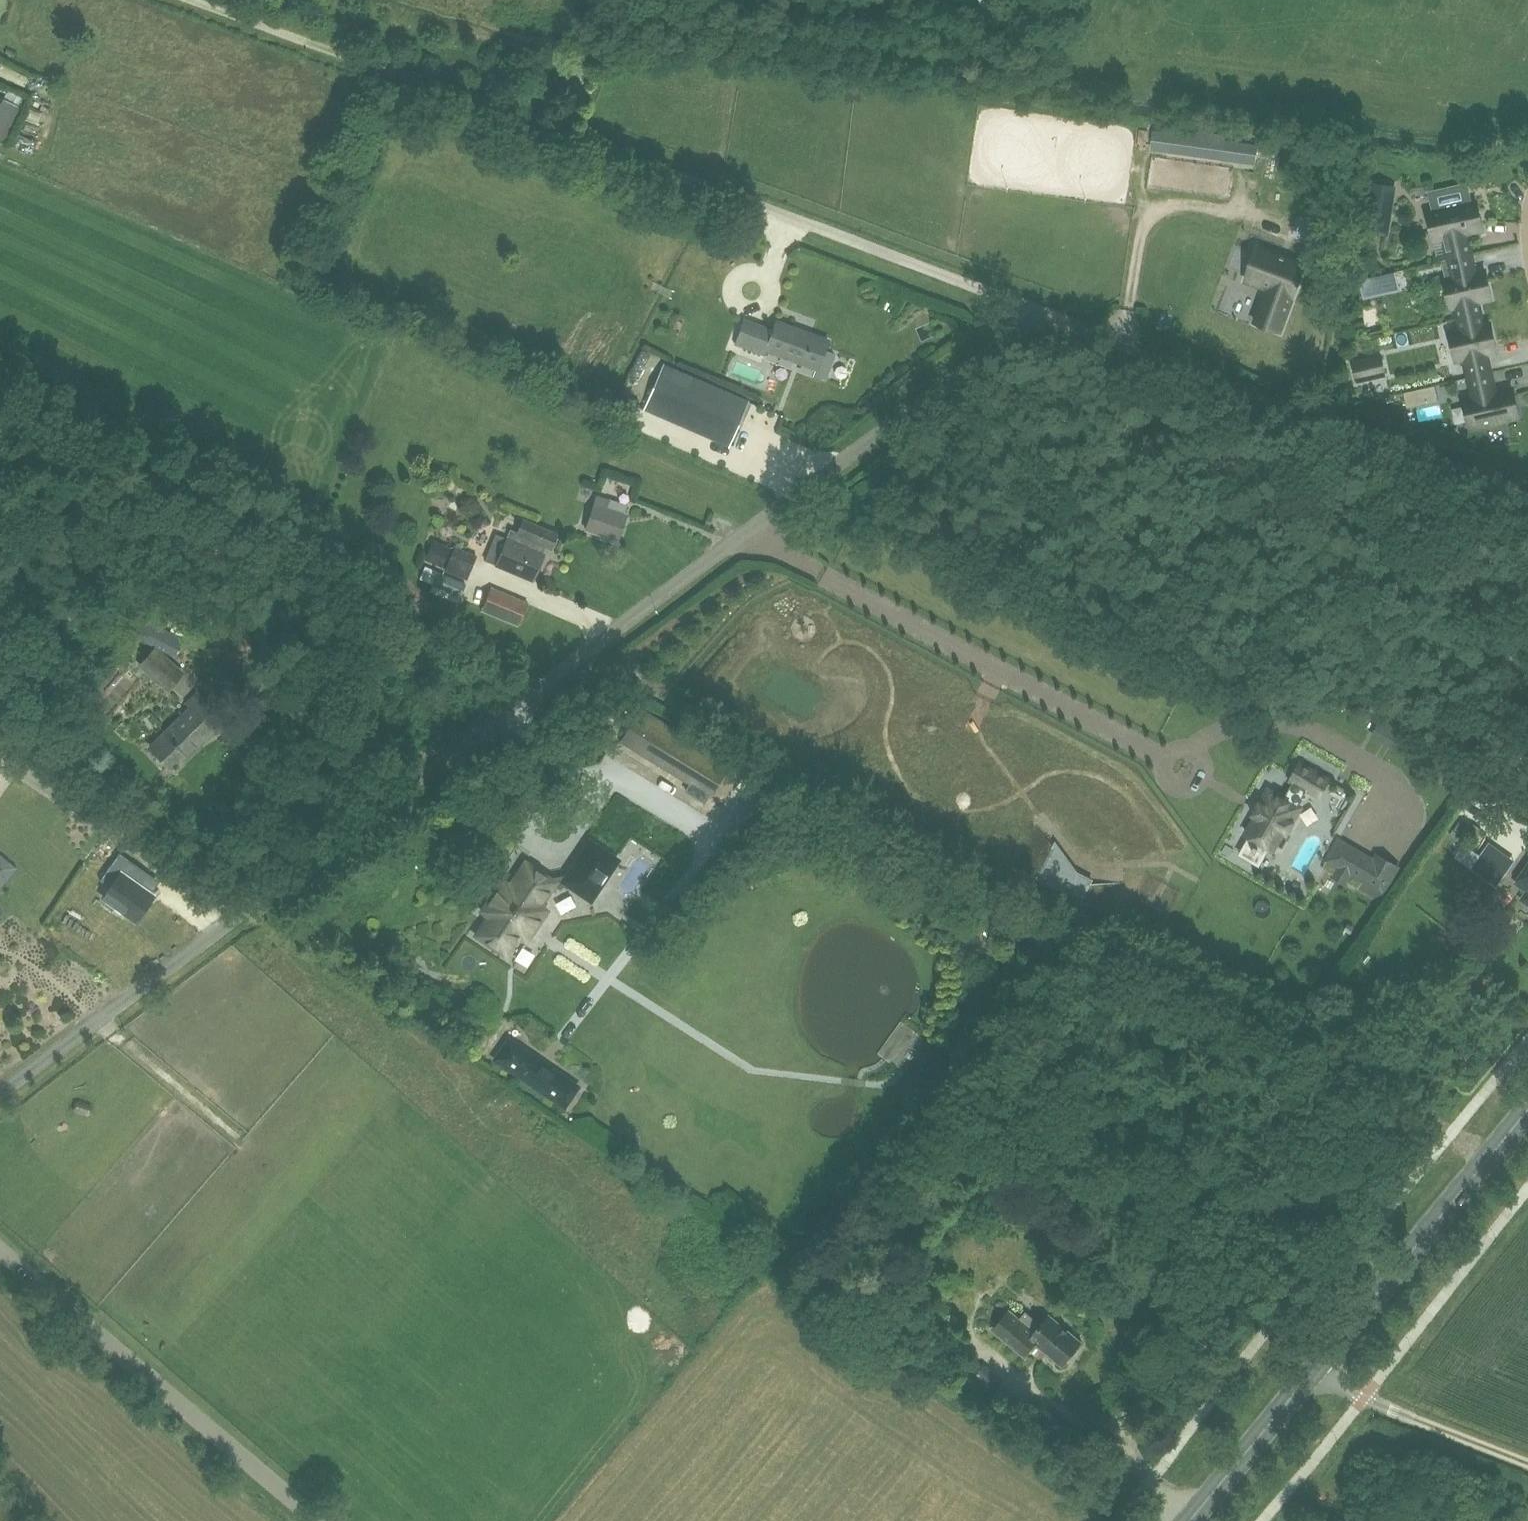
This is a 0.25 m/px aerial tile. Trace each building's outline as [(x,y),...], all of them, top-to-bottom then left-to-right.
[(3,98),(0,105),(0,121),(11,127),(21,107),(3,98)] [(1225,137),(1170,129),(1167,149),(1223,157),(1225,139),(1225,137)] [(1143,170),(1138,185),(1278,230),(1289,197),(1155,154),(1149,172),(1143,170)] [(1428,212),(1435,241),(1444,239),(1448,258),(1471,253),(1467,234),(1482,231),(1476,201),(1471,202),(1466,184),(1429,192),(1434,211),(1428,212)] [(1370,185),(1364,231),(1390,236),(1398,187),(1370,185)] [(1305,265),(1264,249),(1258,247),(1245,279),(1268,288),(1255,321),(1279,331),(1305,265)] [(1491,299),(1484,270),(1476,272),(1471,253),(1448,258),(1441,260),(1452,308),(1455,307),(1458,318),(1481,313),(1479,302),(1491,299)] [(1363,300),(1401,292),(1396,273),(1359,281),(1363,300)] [(1464,359),(1468,378),(1491,373),(1487,354),(1496,352),(1489,323),(1483,324),(1481,313),(1458,318),(1460,329),(1450,332),(1457,361),(1464,359)] [(821,380),(828,377),(835,357),(834,353),(825,350),(828,340),(776,320),(772,329),(744,319),(735,343),(765,354),(766,350),(815,369),(811,377),(821,380)] [(1382,354),(1353,362),(1358,382),(1387,376),(1382,354)] [(662,364),(643,408),(728,445),(747,401),(662,364)] [(1496,392),(1491,373),(1468,378),(1472,397),(1464,399),(1471,428),(1518,417),(1512,388),(1496,392)] [(1411,391),(1403,392),(1407,407),(1414,405),(1411,391)] [(761,449),(809,476),(831,437),(776,407),(763,431),(769,434),(761,449)] [(608,507),(610,501),(596,496),(585,529),(618,540),(627,514),(608,507)] [(542,553),(545,548),(550,550),(557,534),(523,518),(516,531),(510,528),(506,538),(495,533),(484,560),(495,564),(495,565),(532,581),(544,554),(542,553)] [(425,559),(442,567),(450,547),(433,539),(425,559)] [(454,546),(444,570),(467,580),(477,555),(454,546)] [(438,572),(429,592),(457,603),(466,584),(438,572)] [(489,586),(480,610),(518,626),(528,602),(489,586)] [(183,638),(152,623),(153,621),(142,616),(133,634),(177,654),(183,638)] [(184,672),(154,646),(137,665),(167,692),(184,672)] [(169,765),(178,756),(183,761),(215,730),(209,723),(207,724),(190,707),(150,747),(169,765)] [(708,794),(710,796),(731,762),(640,707),(620,740),(690,783),(686,790),(704,801),(708,794)] [(1248,833),(1251,835),(1247,844),(1255,849),(1254,850),(1258,852),(1259,851),(1267,855),(1272,847),(1275,849),(1285,830),(1289,832),(1295,821),(1294,820),(1301,806),(1299,805),(1308,788),(1320,795),(1330,778),(1301,763),(1292,779),(1294,781),(1285,797),(1270,789),(1262,803),(1261,802),(1254,813),(1258,815),(1248,833)] [(1491,861),(1508,873),(1527,847),(1527,841),(1514,830),(1491,861)] [(1373,856),(1337,836),(1320,866),(1332,872),(1330,876),(1347,886),(1349,882),(1381,900),(1401,866),(1375,851),(1373,856)] [(525,862),(503,894),(497,890),(497,889),(496,889),(482,909),(489,914),(476,933),(504,953),(505,952),(502,949),(514,931),(525,939),(544,910),(537,905),(549,888),(571,884),(589,896),(614,860),(590,843),(570,873),(547,877),(525,862)] [(110,888),(103,898),(134,920),(152,895),(140,886),(149,873),(119,852),(99,880),(110,888)] [(0,854),(0,886),(16,867),(0,854)] [(1517,882),(1527,890),(1527,866),(1517,882)] [(495,1058),(561,1104),(573,1086),(520,1049),(519,1045),(513,1041),(509,1042),(507,1040),(504,1044),(501,1044),(496,1051),(498,1053),(495,1058)] [(1026,1311),(1020,1318),(1009,1310),(995,1329),(1026,1353),(1035,1341),(1064,1363),(1081,1341),(1048,1315),(1041,1323),(1026,1311)] [(1001,1376),(985,1364),(973,1377),(989,1389),(1001,1376)]
